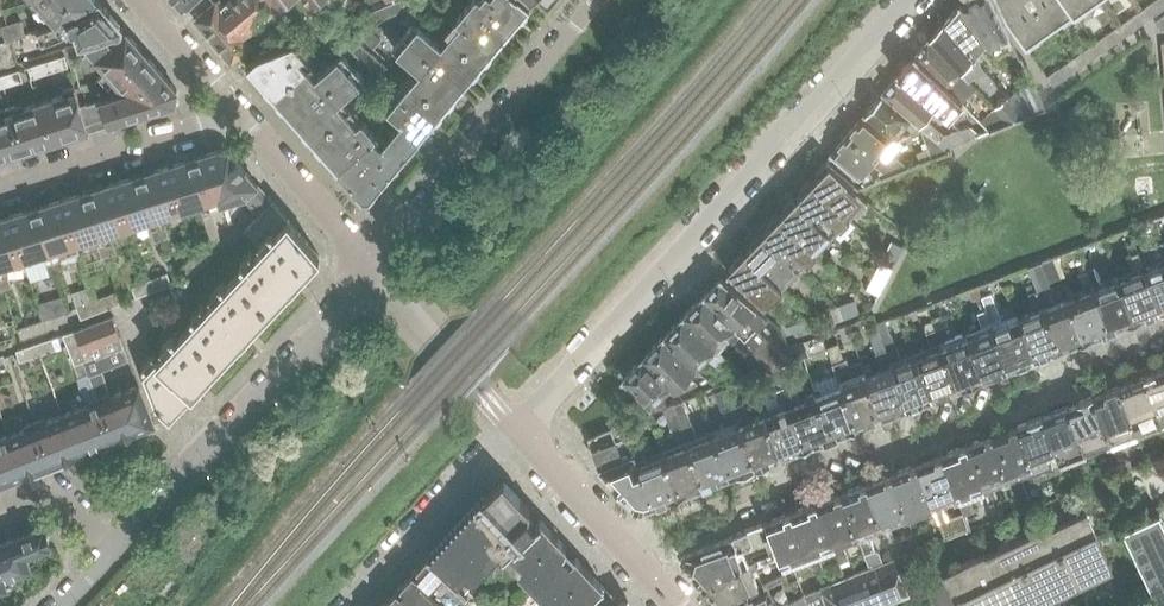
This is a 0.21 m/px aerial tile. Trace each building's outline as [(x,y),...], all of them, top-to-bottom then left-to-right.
[(55,23),(68,19),(89,0),(35,0),(55,23)] [(97,0),(89,0),(68,19),(55,23),(36,31),(41,43),(73,31),(78,45),(120,33),(122,29),(97,0)] [(184,9),(194,0),(172,0),(182,11),(184,9)] [(210,40),(243,13),(231,0),(225,0),(219,5),(215,1),(193,19),(210,40)] [(257,29),(292,0),(231,0),(243,13),(257,29)] [(341,19),(346,31),(366,23),(362,13),(369,10),(373,21),(422,1),(421,0),(393,0),(388,3),(386,0),(327,0),(341,19)] [(467,3),(504,34),(527,5),(521,0),(470,0),(467,3)] [(988,0),(966,0),(957,4),(984,43),(986,41),(995,54),(1011,47),(988,0)] [(1084,5),(1080,0),(996,0),(1006,20),(1025,47),(1071,13),(1072,13),(1084,5)] [(1160,9),(1154,0),(1153,0),(1146,5),(1153,14),(1160,9)] [(1163,6),(1163,0),(1154,0),(1160,9),(1163,6)] [(480,62),(504,34),(467,3),(454,18),(458,22),(448,34),(480,62)] [(984,43),(957,4),(941,23),(970,57),(996,87),(997,86),(978,62),(982,57),(976,52),(984,43)] [(1145,20),(1153,14),(1146,5),(1138,10),(1145,20)] [(316,10),(308,17),(323,33),(330,26),(316,10)] [(1137,25),(1145,20),(1138,10),(1130,16),(1137,25)] [(257,29),(243,13),(210,40),(230,64),(252,46),(246,39),(257,29)] [(1153,21),(1158,28),(1163,28),(1163,13),(1153,21)] [(1129,31),(1137,25),(1130,16),(1123,21),(1129,31)] [(0,25),(0,30),(4,42),(11,40),(24,34),(19,19),(0,25)] [(1121,36),(1129,31),(1123,21),(1115,27),(1121,36)] [(461,85),(480,62),(448,34),(440,44),(412,22),(402,35),(461,85)] [(996,87),(970,57),(941,23),(926,40),(956,72),(963,81),(972,90),(975,88),(967,82),(974,74),(991,92),(996,87)] [(1114,41),(1121,36),(1115,27),(1107,32),(1114,41)] [(375,47),(381,39),(367,28),(361,35),(375,47)] [(93,59),(119,92),(153,63),(126,32),(111,45),(105,39),(102,41),(84,48),(93,59)] [(1106,47),(1114,41),(1107,32),(1099,38),(1106,47)] [(441,108),(461,85),(402,35),(392,47),(418,70),(410,81),(441,108)] [(1098,52),(1106,47),(1099,38),(1091,43),(1098,52)] [(380,75),(387,67),(355,39),(348,47),(380,75)] [(11,40),(4,42),(0,44),(0,68),(18,62),(11,40)] [(956,72),(926,40),(911,58),(963,107),(965,105),(962,102),(972,90),(963,81),(956,72)] [(247,64),(274,95),(305,68),(296,59),(302,55),(292,42),(257,56),(247,64)] [(1090,58),(1098,52),(1091,43),(1084,49),(1090,58)] [(1083,63),(1090,58),(1084,49),(1076,54),(1083,63)] [(1075,69),(1083,63),(1076,54),(1068,60),(1075,69)] [(58,69),(67,66),(63,56),(55,58),(58,69)] [(49,72),(58,69),(55,58),(46,61),(49,72)] [(293,117),(346,70),(336,58),(313,76),(305,68),(274,95),(293,117)] [(963,107),(911,58),(895,77),(931,108),(933,110),(934,109),(949,122),(963,107)] [(1067,74),(1075,69),(1068,60),(1060,65),(1067,74)] [(40,75),(49,72),(46,61),(37,64),(40,75)] [(153,63),(119,92),(99,99),(99,101),(107,125),(174,104),(176,90),(169,82),(153,63)] [(31,78),(40,75),(37,64),(28,67),(31,78)] [(1059,80),(1067,74),(1060,65),(1053,71),(1059,80)] [(9,73),(13,84),(22,81),(18,70),(9,73)] [(358,82),(346,70),(293,117),(313,140),(344,112),(335,102),(358,82)] [(1051,85),(1059,80),(1053,71),(1045,76),(1051,85)] [(0,76),(4,87),(13,84),(9,73),(0,76)] [(933,110),(931,108),(895,77),(878,96),(909,121),(919,130),(920,128),(943,148),(978,134),(970,126),(945,135),(926,119),(933,110)] [(389,111),(389,112),(399,120),(402,123),(402,122),(418,135),(441,108),(410,81),(387,109),(389,111)] [(1030,83),(1018,90),(1031,112),(1042,107),(1030,83)] [(41,101),(55,142),(87,131),(79,105),(75,90),(41,101)] [(1019,116),(1031,112),(1018,90),(1007,96),(1019,116)] [(375,116),(381,108),(364,95),(358,102),(375,116)] [(909,121),(878,96),(863,114),(894,140),(906,127),(914,135),(919,130),(909,121)] [(1007,97),(979,120),(988,129),(1019,116),(1007,96),(1007,97)] [(10,111),(23,152),(55,142),(41,101),(10,111)] [(107,125),(99,101),(87,104),(87,102),(79,105),(87,131),(107,125)] [(23,152),(10,111),(0,114),(0,159),(23,152)] [(344,112),(313,140),(337,167),(374,135),(372,133),(360,120),(354,124),(344,112)] [(400,157),(418,135),(402,122),(402,123),(399,120),(389,112),(372,133),(374,135),(400,157)] [(861,117),(845,136),(874,160),(870,164),(871,165),(872,163),(886,175),(908,167),(895,158),(886,161),(879,156),(890,142),(861,117)] [(921,130),(927,147),(930,158),(947,152),(921,130)] [(374,135),(337,167),(361,196),(367,196),(400,157),(374,135)] [(865,172),(871,165),(870,164),(874,160),(845,136),(828,155),(864,184),(874,180),(865,172)] [(919,162),(930,158),(927,147),(915,151),(919,162)] [(219,149),(193,158),(206,200),(216,197),(218,203),(239,197),(258,191),(219,149)] [(206,200),(193,158),(166,166),(180,209),(206,200)] [(823,161),(806,180),(847,219),(864,201),(824,162),(823,161)] [(180,209),(166,166),(140,174),(161,239),(169,236),(162,214),(180,209)] [(140,174),(114,183),(127,225),(147,219),(154,241),(161,239),(140,174)] [(830,237),(847,219),(806,180),(789,197),(830,237)] [(127,225),(114,183),(88,191),(108,255),(116,253),(109,231),(127,225)] [(108,255),(88,191),(61,199),(75,242),(95,235),(102,257),(108,255)] [(319,256),(258,191),(239,197),(256,215),(244,228),(262,246),(234,275),(270,308),(290,287),(291,288),(300,278),(299,277),(318,257),(319,256)] [(830,237),(789,197),(773,215),(813,254),(830,237)] [(75,242),(61,199),(35,207),(55,272),(63,269),(56,248),(75,242)] [(55,272),(35,207),(9,216),(22,258),(43,252),(50,273),(55,272)] [(813,254),(773,215),(756,233),(796,272),(813,254)] [(22,258),(9,216),(0,219),(0,280),(3,289),(11,286),(4,264),(22,258)] [(796,272),(756,233),(740,251),(779,289),(796,272)] [(208,257),(214,250),(203,239),(196,246),(208,257)] [(896,260),(903,248),(890,241),(884,254),(896,260)] [(201,264),(208,257),(196,246),(190,254),(201,264)] [(1150,261),(1145,248),(1136,251),(1159,308),(1163,306),(1163,256),(1150,261)] [(762,307),(779,289),(740,251),(731,260),(734,262),(724,272),(725,273),(726,272),(762,307)] [(1117,274),(1120,282),(1134,317),(1159,308),(1136,251),(1126,254),(1132,270),(1117,274)] [(201,264),(190,254),(183,261),(194,271),(201,264)] [(188,279),(194,271),(183,261),(176,268),(188,279)] [(1066,296),(1083,337),(1108,327),(1087,274),(1086,270),(1083,261),(1073,264),(1083,290),(1066,296)] [(880,262),(872,275),(885,282),(892,269),(880,262)] [(1037,293),(1036,294),(1058,347),(1083,337),(1066,296),(1051,302),(1046,290),(1050,288),(1041,263),(1027,268),(1037,293)] [(1086,270),(1087,274),(1108,327),(1134,317),(1120,282),(1117,274),(1100,279),(1095,267),(1086,270)] [(167,274),(158,276),(161,287),(170,284),(167,274)] [(250,330),(270,308),(234,275),(185,327),(221,361),(241,339),(242,340),(251,330),(250,330)] [(885,282),(872,275),(865,289),(878,295),(885,282)] [(158,276),(149,279),(152,290),(161,287),(158,276)] [(720,278),(719,277),(701,295),(754,349),(756,351),(780,330),(754,307),(719,279),(720,278)] [(149,279),(139,282),(143,293),(152,290),(149,279)] [(134,296),(143,293),(139,282),(130,285),(134,296)] [(1035,290),(1033,283),(1026,286),(1028,292),(1035,290)] [(113,291),(104,295),(109,307),(118,303),(113,291)] [(987,313),(985,313),(1007,367),(1033,357),(1015,314),(1000,320),(996,309),(990,293),(981,297),(987,313)] [(1033,357),(1058,347),(1036,294),(1028,297),(1032,309),(1015,314),(1033,357)] [(104,295),(94,299),(99,311),(109,307),(104,295)] [(754,349),(701,295),(681,316),(718,351),(728,338),(744,355),(744,357),(754,349)] [(94,299),(85,303),(90,315),(99,311),(94,299)] [(50,300),(37,304),(42,319),(54,315),(50,300)] [(844,319),(858,314),(853,301),(839,307),(844,319)] [(81,318),(90,315),(85,303),(76,307),(81,318)] [(844,319),(839,307),(825,312),(829,325),(844,319)] [(964,332),(967,340),(982,376),(1007,367),(985,313),(977,316),(981,326),(964,332)] [(934,328),(957,386),(982,376),(967,340),(964,332),(948,338),(939,314),(931,318),(935,327),(934,328)] [(105,398),(120,437),(136,431),(136,430),(154,423),(139,385),(109,396),(100,371),(130,360),(113,315),(62,334),(78,377),(87,374),(98,401),(105,398)] [(718,351),(681,316),(661,337),(692,367),(703,354),(731,376),(738,368),(717,352),(718,351)] [(803,335),(817,329),(813,317),(798,322),(803,335)] [(35,322),(39,333),(47,331),(43,319),(35,322)] [(26,325),(30,336),(39,333),(35,322),(26,325)] [(30,336),(26,325),(18,327),(21,339),(30,336)] [(192,393),(200,385),(202,383),(201,382),(221,361),(185,327),(143,371),(156,405),(169,417),(170,416),(192,392),(192,393)] [(916,356),(918,360),(932,396),(957,386),(934,328),(924,332),(931,351),(916,356)] [(865,373),(868,379),(882,415),(907,405),(886,351),(881,337),(878,330),(869,334),(876,355),(881,367),(865,373)] [(881,337),(886,351),(907,405),(932,396),(918,360),(916,356),(901,361),(896,348),(891,333),(881,337)] [(692,367),(661,337),(640,358),(669,386),(674,391),(678,387),(681,390),(697,382),(687,374),(692,367)] [(42,341),(46,352),(55,349),(51,338),(42,341)] [(33,344),(37,355),(46,352),(42,341),(33,344)] [(24,347),(28,358),(37,355),(33,344),(24,347)] [(832,367),(834,371),(856,425),(882,415),(868,379),(865,373),(848,380),(851,374),(846,361),(844,362),(838,346),(826,350),(833,367),(832,367)] [(28,358),(24,347),(15,350),(19,361),(28,358)] [(674,391),(669,386),(640,358),(620,379),(649,406),(667,386),(673,392),(674,391)] [(1163,421),(1163,368),(1142,377),(1159,423),(1163,421)] [(814,393),(817,399),(830,435),(856,425),(834,371),(824,375),(829,388),(814,393)] [(1159,423),(1142,377),(1116,386),(1134,433),(1159,423)] [(1091,396),(1108,443),(1134,433),(1116,386),(1091,396)] [(784,391),(805,445),(830,435),(817,399),(814,393),(797,399),(793,387),(784,391)] [(724,389),(737,424),(753,465),(779,455),(765,418),(762,409),(747,414),(743,403),(732,407),(726,388),(724,389)] [(710,427),(712,434),(727,475),(753,465),(737,424),(724,389),(714,392),(724,422),(710,427)] [(762,409),(765,418),(779,455),(805,445),(784,391),(774,394),(777,404),(762,409)] [(1091,396),(1063,406),(1082,453),(1108,443),(1091,396)] [(98,401),(72,411),(87,449),(113,439),(114,439),(120,437),(105,398),(98,401)] [(1039,415),(1057,462),(1082,453),(1063,406),(1039,415)] [(77,453),(87,449),(72,411),(38,424),(53,463),(77,453)] [(679,426),(685,444),(701,485),(727,475),(712,434),(710,427),(695,432),(688,413),(678,416),(682,426),(679,426)] [(1039,415),(1014,425),(1031,468),(1033,472),(1057,462),(1039,415)] [(23,474),(53,463),(38,424),(5,437),(20,475),(23,474)] [(649,505),(628,446),(621,424),(615,426),(615,425),(587,437),(599,466),(633,506),(642,508),(649,505)] [(1031,468),(1014,425),(989,435),(1005,478),(1031,468)] [(658,448),(660,453),(675,495),(701,485),(685,444),(679,426),(671,429),(675,442),(658,448)] [(992,483),(1005,478),(989,435),(964,445),(980,487),(982,486),(989,504),(999,500),(992,483)] [(20,475),(5,437),(0,438),(0,483),(20,475)] [(638,443),(628,446),(649,505),(675,495),(660,453),(658,448),(643,453),(638,443)] [(980,487),(964,445),(939,454),(955,497),(957,496),(963,511),(964,514),(974,510),(967,492),(980,487)] [(1151,460),(1163,455),(1160,446),(1148,451),(1151,460)] [(946,518),(940,502),(955,497),(939,454),(914,464),(930,506),(931,506),(939,524),(944,538),(970,528),(964,514),(963,511),(946,518)] [(1121,471),(1131,467),(1129,460),(1117,458),(1121,471)] [(930,506),(914,464),(889,474),(905,516),(930,506)] [(1104,476),(1099,466),(1090,470),(1095,480),(1104,476)] [(905,516),(889,474),(865,483),(881,525),(905,516)] [(1066,479),(1071,491),(1084,486),(1080,474),(1066,479)] [(429,553),(458,580),(464,573),(472,580),(498,552),(545,603),(584,567),(575,557),(570,562),(562,554),(564,553),(564,552),(565,551),(565,549),(565,548),(564,546),(563,545),(540,520),(535,525),(527,517),(528,515),(529,514),(529,513),(529,511),(529,509),(529,508),(528,507),(503,480),(456,523),(429,553)] [(881,525),(865,483),(839,493),(855,535),(881,525)] [(855,535),(839,493),(814,502),(830,544),(855,535)] [(814,502),(788,512),(805,554),(830,544),(814,502)] [(1119,524),(1156,605),(1163,605),(1163,502),(1119,524)] [(1084,510),(1039,532),(1038,531),(984,557),(983,554),(945,572),(923,582),(934,605),(1013,605),(1108,560),(1084,510)] [(788,512),(764,522),(776,550),(781,563),(805,554),(788,512)] [(908,522),(913,534),(917,545),(929,541),(920,518),(908,522)] [(682,561),(704,585),(747,563),(756,559),(776,550),(764,522),(734,533),(684,552),(682,561)] [(0,544),(0,574),(6,591),(9,589),(11,585),(8,574),(28,566),(27,564),(33,562),(36,556),(35,551),(50,546),(48,543),(49,543),(48,541),(49,537),(47,533),(44,531),(44,529),(43,529),(42,526),(41,527),(41,528),(27,533),(18,537),(0,544)] [(900,552),(917,545),(913,534),(896,540),(900,552)] [(874,550),(869,537),(859,541),(863,554),(874,550)] [(848,560),(843,547),(834,551),(838,564),(848,560)] [(756,559),(747,563),(704,585),(722,605),(758,589),(787,575),(786,573),(762,582),(757,568),(778,560),(779,564),(781,563),(776,550),(756,559)] [(447,605),(458,605),(460,603),(456,598),(464,589),(465,589),(466,588),(458,580),(429,553),(411,572),(447,605)] [(822,568),(816,556),(808,560),(813,572),(822,568)] [(870,605),(879,603),(880,605),(898,605),(895,597),(910,591),(897,557),(818,587),(825,605),(870,605)] [(545,603),(548,605),(584,605),(604,588),(584,567),(545,603)] [(412,605),(447,605),(411,572),(395,590),(412,605)] [(758,589),(722,605),(723,605),(775,605),(778,605),(795,596),(798,594),(803,593),(797,577),(788,580),(787,575),(758,589)] [(818,587),(803,593),(798,594),(795,596),(778,605),(775,605),(825,605),(818,587)] [(395,590),(380,605),(412,605),(395,590)]
